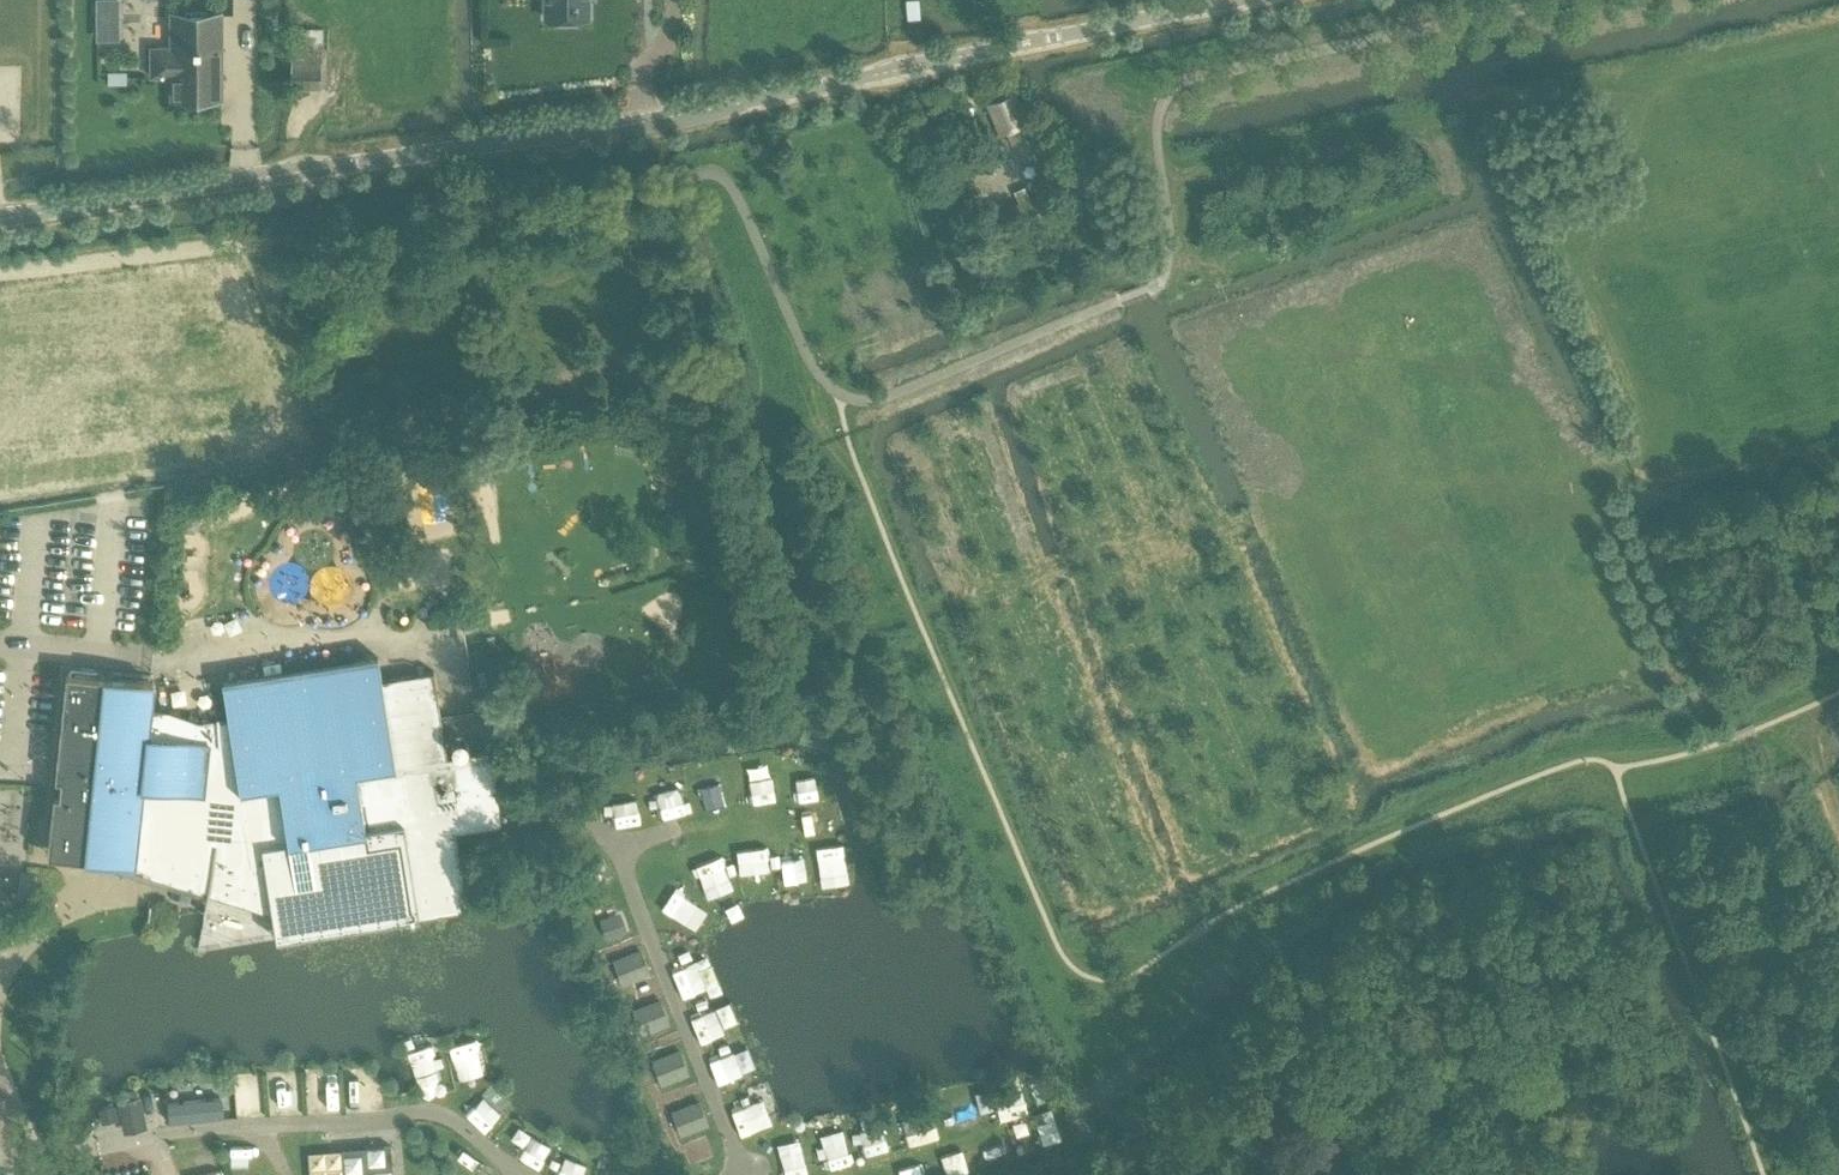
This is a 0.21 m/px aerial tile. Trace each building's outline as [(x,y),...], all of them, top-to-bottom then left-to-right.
[(545,18),(560,17),(561,21),(563,24),(567,25),(571,24),(573,21),(574,17),(588,17),(588,0),(545,0),(545,18)] [(171,76),(171,99),(222,99),(222,12),(171,12),(171,47),(151,48),(151,76),(171,76)] [(321,89),(323,29),(293,28),(291,88),(321,89)] [(1026,122),(1028,122),(1015,93),(988,105),(1000,134),(1006,131),(1012,144),(1032,135),(1026,122)] [(1049,188),(1009,206),(1015,220),(1056,202),(1050,189),(1063,183),(1043,137),(1029,143),(1049,188)] [(434,672),(382,680),(379,658),(222,683),(228,718),(219,719),(219,718),(217,718),(217,719),(200,722),(170,710),(151,708),(135,859),(153,861),(152,877),(207,894),(203,914),(205,914),(209,895),(272,914),(265,863),(251,865),(247,840),(220,844),(215,810),(242,806),(239,789),(337,774),(435,759),(432,742),(445,740),(434,672)] [(53,795),(47,856),(84,860),(134,865),(135,859),(151,708),(154,683),(107,678),(66,674),(55,779),(61,779),(59,795),(53,795)] [(490,750),(447,757),(445,740),(432,742),(435,759),(337,774),(361,927),(468,910),(466,896),(456,832),(484,827),(482,813),(500,811),(498,801),(490,750)] [(276,940),(361,927),(337,774),(239,789),(242,806),(215,810),(220,844),(247,840),(251,865),(265,863),(272,914),(276,940)] [(484,827),(502,825),(500,811),(482,813),(484,827)] [(224,1117),(222,1097),(191,1100),(167,1103),(169,1122),(193,1120),(224,1117)] [(141,1098),(117,1103),(123,1128),(147,1123),(141,1098)] [(390,1146),(342,1150),(344,1174),(393,1174),(390,1146)]
